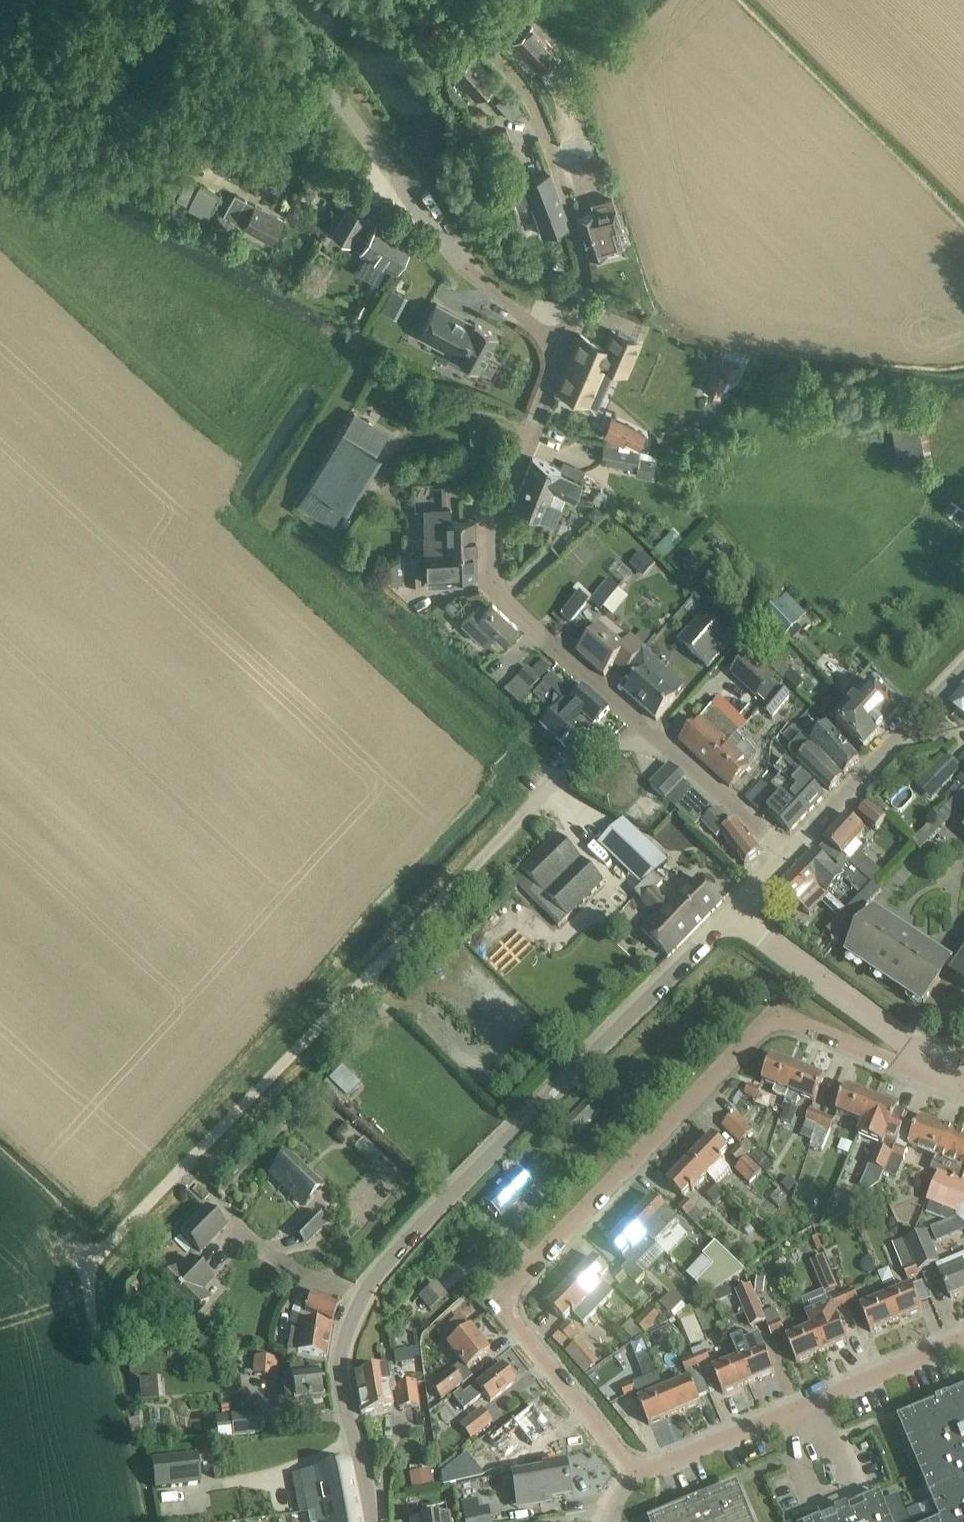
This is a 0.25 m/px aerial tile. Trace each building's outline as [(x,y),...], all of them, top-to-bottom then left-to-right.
[(541,72),(561,54),(533,24),(512,42),(541,72)] [(495,83),(473,56),(455,73),(476,99),(495,83)] [(143,135),(140,139),(144,142),(143,144),(156,152),(162,141),(149,133),(147,137),(143,135)] [(496,145),(502,168),(519,162),(513,140),(496,145)] [(99,141),(95,151),(105,155),(110,146),(99,141)] [(144,163),(139,172),(146,176),(151,167),(144,163)] [(498,172),(485,174),(486,181),(499,180),(498,172)] [(543,235),(568,226),(570,225),(550,172),(511,186),(519,208),(532,204),(543,235)] [(187,176),(176,198),(188,204),(199,182),(187,176)] [(209,217),(220,195),(200,184),(188,206),(209,217)] [(235,194),(225,212),(223,216),(272,241),(274,238),(283,220),(235,194)] [(577,217),(591,258),(610,252),(623,247),(617,229),(622,227),(612,196),(590,203),(593,212),(577,217)] [(332,235),(395,271),(411,243),(348,207),(332,235)] [(641,298),(630,301),(633,312),(644,309),(641,298)] [(478,370),(497,335),(475,322),(474,324),(437,304),(419,335),(457,356),(456,358),(461,361),(460,364),(471,370),(473,367),(478,370)] [(555,394),(573,402),(580,405),(587,388),(594,391),(605,365),(626,373),(639,342),(612,330),(604,347),(581,334),(555,394)] [(714,369),(706,389),(717,394),(719,395),(727,376),(735,380),(741,365),(726,359),(720,371),(714,369)] [(922,397),(919,398),(886,404),(900,468),(934,464),(922,397)] [(355,416),(311,487),(300,505),(335,527),(346,508),(385,435),(355,416)] [(611,416),(603,435),(618,441),(623,443),(624,442),(625,440),(633,443),(639,446),(640,447),(647,431),(611,416)] [(605,445),(602,464),(636,468),(639,450),(605,445)] [(636,468),(635,475),(651,477),(654,453),(639,450),(636,468)] [(533,458),(532,459),(524,478),(553,490),(576,499),(582,479),(574,476),(575,475),(551,466),(533,458)] [(513,506),(531,513),(554,522),(561,505),(549,500),(553,490),(524,478),(513,506)] [(601,490),(593,498),(601,505),(608,496),(601,490)] [(963,527),(963,526),(963,512),(952,502),(945,512),(963,527)] [(595,504),(587,512),(594,520),(602,512),(595,504)] [(425,512),(427,553),(476,551),(475,520),(447,521),(447,511),(425,512)] [(674,532),(656,550),(666,560),(684,541),(674,532)] [(686,548),(669,563),(683,578),(700,562),(686,548)] [(428,584),(434,584),(454,583),(454,578),(477,577),(476,551),(427,553),(428,584)] [(630,565),(644,578),(656,564),(642,552),(630,565)] [(391,584),(407,582),(424,581),(423,555),(406,556),(390,566),(391,584)] [(618,560),(610,570),(624,582),(632,572),(618,560)] [(591,603),(581,594),(562,616),(572,624),(591,603)] [(787,594),(780,602),(799,622),(807,615),(787,594)] [(451,600),(445,606),(451,613),(459,605),(454,600),(452,602),(451,600)] [(518,627),(493,603),(481,615),(474,610),(461,623),(485,645),(496,634),(504,642),(518,627)] [(799,625),(778,603),(767,615),(787,636),(799,625)] [(704,611),(680,636),(709,663),(734,636),(704,611)] [(602,625),(578,652),(605,676),(615,664),(626,673),(628,670),(642,654),(656,639),(643,628),(634,638),(632,636),(624,645),(602,625)] [(740,642),(732,651),(741,659),(749,651),(740,642)] [(626,693),(657,720),(677,698),(646,671),(655,661),(654,660),(652,663),(642,654),(628,670),(638,679),(626,693)] [(739,665),(732,674),(756,698),(758,696),(772,681),(750,661),(746,657),(739,665)] [(529,666),(506,691),(522,706),(536,690),(534,688),(552,668),(543,660),(533,670),(529,666)] [(774,666),(798,689),(805,684),(784,662),(777,662),(774,666)] [(565,701),(543,726),(562,743),(579,724),(576,722),(583,715),(595,726),(609,709),(586,688),(579,696),(552,673),(544,682),(565,701)] [(872,686),(854,704),(882,731),(900,713),(885,699),(872,686)] [(950,703),(963,716),(963,688),(950,703)] [(780,689),(762,710),(772,718),(790,699),(780,689)] [(865,749),(882,731),(854,704),(851,707),(844,700),(830,715),(837,721),(851,735),(865,749)] [(712,708),(682,742),(681,742),(710,768),(721,755),(720,751),(723,748),(726,749),(737,736),(740,733),(712,708)] [(812,742),(831,761),(845,775),(860,760),(845,746),(827,727),(812,742)] [(794,748),(790,751),(830,790),(844,776),(793,728),(784,737),(794,748)] [(759,756),(737,736),(726,749),(723,748),(720,751),(721,755),(710,768),(731,787),(759,756)] [(930,775),(921,784),(929,793),(939,783),(943,787),(963,768),(947,752),(927,772),(930,775)] [(776,771),(782,776),(783,775),(799,791),(792,799),(808,814),(825,796),(787,760),(776,771)] [(687,779),(671,765),(651,786),(667,800),(685,781),(687,779)] [(956,783),(958,786),(956,789),(960,793),(963,790),(961,789),(963,786),(963,771),(956,779),(958,781),(956,783)] [(783,775),(782,776),(772,786),(783,796),(769,811),(791,832),(808,814),(792,799),(799,791),(783,775)] [(695,790),(685,781),(667,800),(677,809),(695,790)] [(746,799),(758,810),(772,795),(766,790),(768,787),(762,781),(746,799)] [(705,800),(695,790),(677,809),(688,819),(705,800)] [(913,843),(920,850),(955,814),(960,818),(963,814),(963,790),(958,796),(951,803),(913,843)] [(696,827),(713,808),(705,800),(688,819),(696,827)] [(859,813),(878,830),(886,821),(867,804),(859,813)] [(734,848),(746,864),(760,854),(760,850),(738,821),(734,824),(718,808),(696,829),(701,834),(707,828),(710,831),(717,838),(722,833),(734,848)] [(846,815),(824,839),(825,839),(837,851),(845,858),(858,843),(867,833),(864,831),(859,827),(846,815)] [(643,905),(655,917),(646,927),(643,924),(640,927),(655,942),(669,956),(723,902),(701,881),(675,907),(659,891),(664,885),(655,876),(669,862),(625,820),(602,845),(629,872),(626,884),(645,902),(643,905)] [(514,880),(561,927),(605,881),(559,835),(514,880)] [(815,849),(798,866),(817,884),(818,883),(830,894),(845,878),(845,877),(860,891),(870,881),(850,862),(840,872),(840,873),(833,867),(831,865),(815,849)] [(837,851),(830,858),(840,866),(837,869),(840,872),(850,862),(845,858),(841,855),(839,852),(837,851)] [(780,885),(795,900),(798,903),(817,884),(798,866),(780,885)] [(873,884),(828,931),(840,942),(869,912),(865,907),(882,889),(883,889),(875,882),(873,884)] [(876,914),(852,950),(850,952),(875,969),(900,930),(876,914)] [(925,946),(900,930),(875,969),(899,985),(925,946)] [(925,946),(899,985),(924,1001),(950,963),(925,946)] [(774,1094),(786,1099),(799,1067),(773,1057),(763,1081),(777,1087),(774,1094)] [(343,1064),(325,1084),(342,1100),(347,1096),(358,1084),(361,1080),(343,1064)] [(825,1078),(799,1067),(786,1099),(798,1103),(800,1097),(815,1103),(825,1078)] [(358,1084),(347,1096),(352,1101),(357,1096),(356,1095),(363,1088),(358,1084)] [(757,1099),(761,1089),(749,1084),(745,1095),(757,1099)] [(847,1087),(840,1105),(837,1112),(863,1122),(873,1097),(847,1087)] [(589,1097),(566,1121),(566,1122),(578,1133),(601,1109),(590,1098),(589,1097)] [(885,1102),(873,1097),(863,1122),(858,1134),(883,1145),(881,1149),(893,1154),(907,1119),(896,1115),(899,1108),(898,1107),(900,1103),(887,1098),(885,1102)] [(787,1104),(781,1119),(793,1123),(799,1109),(787,1104)] [(801,1136),(812,1140),(822,1115),(811,1110),(806,1120),(807,1121),(801,1136)] [(724,1125),(738,1139),(742,1143),(753,1132),(735,1114),(724,1125)] [(835,1120),(822,1115),(812,1140),(810,1145),(823,1151),(832,1130),(831,1130),(835,1120)] [(921,1117),(913,1135),(910,1145),(938,1157),(933,1170),(939,1173),(956,1131),(921,1117)] [(939,1173),(928,1201),(959,1213),(963,1205),(963,1183),(963,1182),(963,1180),(963,1134),(956,1131),(939,1173)] [(714,1136),(691,1159),(708,1175),(723,1160),(721,1158),(729,1150),(714,1136)] [(363,1138),(355,1147),(374,1164),(382,1155),(363,1138)] [(747,1139),(740,1146),(748,1156),(760,1167),(768,1159),(747,1139)] [(850,1155),(854,1144),(842,1139),(838,1150),(850,1155)] [(748,1156),(740,1146),(739,1145),(731,1154),(741,1164),(748,1156)] [(893,1153),(905,1159),(908,1151),(907,1150),(897,1146),(893,1153)] [(878,1148),(871,1166),(887,1172),(894,1154),(893,1154),(881,1149),(878,1148)] [(736,1169),(750,1184),(763,1172),(748,1157),(736,1169)] [(292,1158),(274,1177),(302,1205),(320,1186),(292,1158)] [(708,1175),(691,1159),(669,1183),(683,1197),(691,1189),(693,1191),(708,1175)] [(517,1169),(485,1201),(503,1219),(506,1217),(514,1225),(526,1212),(519,1204),(535,1187),(517,1169)] [(790,1175),(781,1184),(789,1191),(798,1183),(790,1175)] [(717,1185),(708,1195),(717,1203),(726,1193),(717,1185)] [(779,1189),(771,1198),(779,1206),(788,1197),(779,1189)] [(632,1221),(649,1237),(657,1245),(680,1222),(669,1212),(669,1211),(654,1197),(632,1221)] [(679,1207),(688,1216),(697,1224),(705,1216),(687,1199),(679,1207)] [(226,1226),(207,1208),(182,1234),(201,1252),(226,1226)] [(296,1231),(307,1242),(325,1224),(313,1213),(296,1231)] [(657,1245),(649,1237),(632,1221),(609,1244),(624,1258),(629,1263),(622,1270),(636,1284),(666,1254),(657,1245)] [(942,1262),(929,1230),(908,1239),(920,1270),(942,1262)] [(786,1231),(774,1236),(777,1244),(789,1239),(786,1231)] [(920,1273),(905,1239),(893,1244),(908,1278),(920,1273)] [(745,1270),(716,1242),(704,1255),(714,1265),(697,1283),(709,1295),(745,1270)] [(741,1243),(736,1249),(740,1253),(745,1248),(741,1243)] [(825,1294),(839,1288),(825,1255),(811,1261),(825,1294)] [(876,1270),(870,1256),(864,1260),(862,1263),(862,1268),(864,1271),(866,1273),(868,1273),(871,1273),(876,1270)] [(941,1266),(945,1275),(942,1275),(944,1279),(952,1298),(963,1293),(963,1257),(955,1261),(941,1266)] [(179,1271),(178,1269),(157,1291),(188,1322),(210,1300),(201,1292),(212,1280),(191,1259),(179,1271)] [(610,1273),(595,1259),(573,1282),(599,1307),(613,1292),(602,1281),(610,1273)] [(619,1285),(621,1286),(618,1289),(637,1307),(647,1295),(636,1284),(622,1270),(620,1268),(612,1277),(620,1284),(619,1285)] [(758,1276),(755,1291),(764,1292),(766,1277),(758,1276)] [(887,1297),(897,1321),(923,1310),(913,1287),(900,1292),(895,1281),(883,1286),(888,1297),(887,1297)] [(599,1307),(573,1282),(550,1306),(565,1320),(572,1312),(583,1323),(599,1307)] [(431,1309),(446,1297),(436,1284),(420,1296),(431,1309)] [(751,1327),(766,1320),(763,1313),(752,1286),(736,1292),(751,1327)] [(855,1289),(842,1294),(846,1306),(860,1300),(855,1289)] [(674,1292),(661,1305),(662,1306),(660,1308),(671,1319),(689,1308),(683,1303),(684,1302),(674,1292)] [(305,1310),(333,1321),(340,1303),(312,1293),(305,1310)] [(807,1314),(813,1328),(823,1352),(849,1341),(836,1310),(846,1306),(842,1294),(828,1300),(830,1305),(807,1314)] [(861,1308),(863,1313),(871,1332),(897,1321),(887,1297),(861,1308)] [(139,1299),(126,1302),(129,1314),(142,1311),(139,1299)] [(632,1320),(623,1329),(633,1339),(645,1332),(647,1334),(664,1316),(652,1306),(636,1323),(632,1320)] [(773,1336),(786,1331),(775,1307),(763,1313),(766,1320),(773,1336)] [(326,1357),(332,1325),(304,1320),(302,1330),(292,1328),(288,1351),(326,1357)] [(578,1331),(569,1322),(560,1330),(570,1339),(578,1331)] [(467,1369),(490,1351),(470,1326),(447,1344),(467,1369)] [(813,1328),(788,1339),(797,1363),(823,1352),(813,1328)] [(739,1359),(749,1383),(775,1372),(767,1354),(761,1337),(746,1343),(744,1337),(733,1342),(739,1359)] [(643,1339),(632,1344),(637,1355),(648,1351),(643,1339)] [(599,1362),(579,1340),(569,1349),(588,1371),(599,1362)] [(704,1344),(691,1350),(699,1367),(711,1361),(704,1344)] [(411,1349),(394,1352),(396,1365),(414,1362),(411,1349)] [(690,1379),(665,1390),(676,1414),(701,1403),(699,1397),(710,1392),(707,1385),(699,1367),(694,1356),(683,1361),(690,1379)] [(256,1358),(255,1377),(276,1378),(277,1360),(256,1358)] [(713,1370),(718,1380),(724,1394),(749,1383),(739,1359),(730,1363),(713,1370)] [(303,1364),(290,1367),(293,1386),(284,1387),(288,1407),(311,1403),(310,1398),(323,1396),(319,1371),(305,1374),(303,1364)] [(502,1366),(486,1379),(478,1385),(477,1385),(464,1395),(461,1392),(453,1399),(461,1410),(483,1393),(490,1403),(499,1396),(515,1383),(502,1366)] [(354,1374),(358,1395),(394,1388),(393,1381),(388,1382),(386,1368),(354,1374)] [(451,1370),(431,1387),(442,1401),(462,1384),(451,1370)] [(158,1378),(139,1380),(140,1401),(160,1399),(158,1378)] [(638,1392),(633,1382),(621,1387),(626,1397),(638,1392)] [(400,1409),(416,1406),(413,1383),(397,1386),(400,1409)] [(361,1415),(384,1411),(393,1410),(390,1392),(395,1392),(394,1388),(358,1395),(361,1415)] [(665,1390),(658,1393),(640,1401),(650,1425),(676,1414),(665,1390)] [(950,1401),(948,1397),(947,1398),(938,1402),(937,1402),(939,1406),(903,1421),(944,1520),(939,1521),(963,1521),(963,1395),(950,1401)] [(229,1403),(221,1404),(222,1414),(230,1413),(229,1403)] [(513,1421),(490,1440),(482,1446),(488,1454),(496,1448),(495,1447),(518,1428),(532,1446),(548,1433),(543,1426),(546,1423),(533,1406),(514,1422),(513,1421)] [(460,1426),(470,1439),(491,1422),(481,1410),(460,1426)] [(261,1415),(235,1418),(237,1436),(264,1433),(261,1415)] [(513,1472),(533,1457),(525,1447),(505,1462),(513,1472)] [(198,1454),(152,1460),(155,1490),(202,1484),(198,1454)] [(350,1462),(292,1474),(297,1501),(331,1494),(336,1521),(361,1521),(350,1462)] [(513,1476),(518,1508),(543,1504),(542,1500),(570,1495),(564,1464),(545,1467),(545,1471),(513,1476)] [(430,1469),(410,1473),(412,1488),(433,1484),(430,1469)] [(737,1490),(701,1505),(700,1501),(699,1501),(699,1502),(690,1505),(689,1505),(690,1509),(660,1521),(751,1521),(737,1490)] [(331,1494),(297,1501),(301,1521),(336,1521),(331,1494)] [(898,1497),(890,1501),(889,1500),(884,1502),(883,1500),(882,1500),(878,1498),(851,1509),(850,1506),(849,1507),(850,1510),(838,1515),(836,1512),(835,1512),(836,1515),(820,1521),(909,1521),(898,1497)] [(466,1521),(490,1521),(488,1509),(464,1513),(466,1521)]
